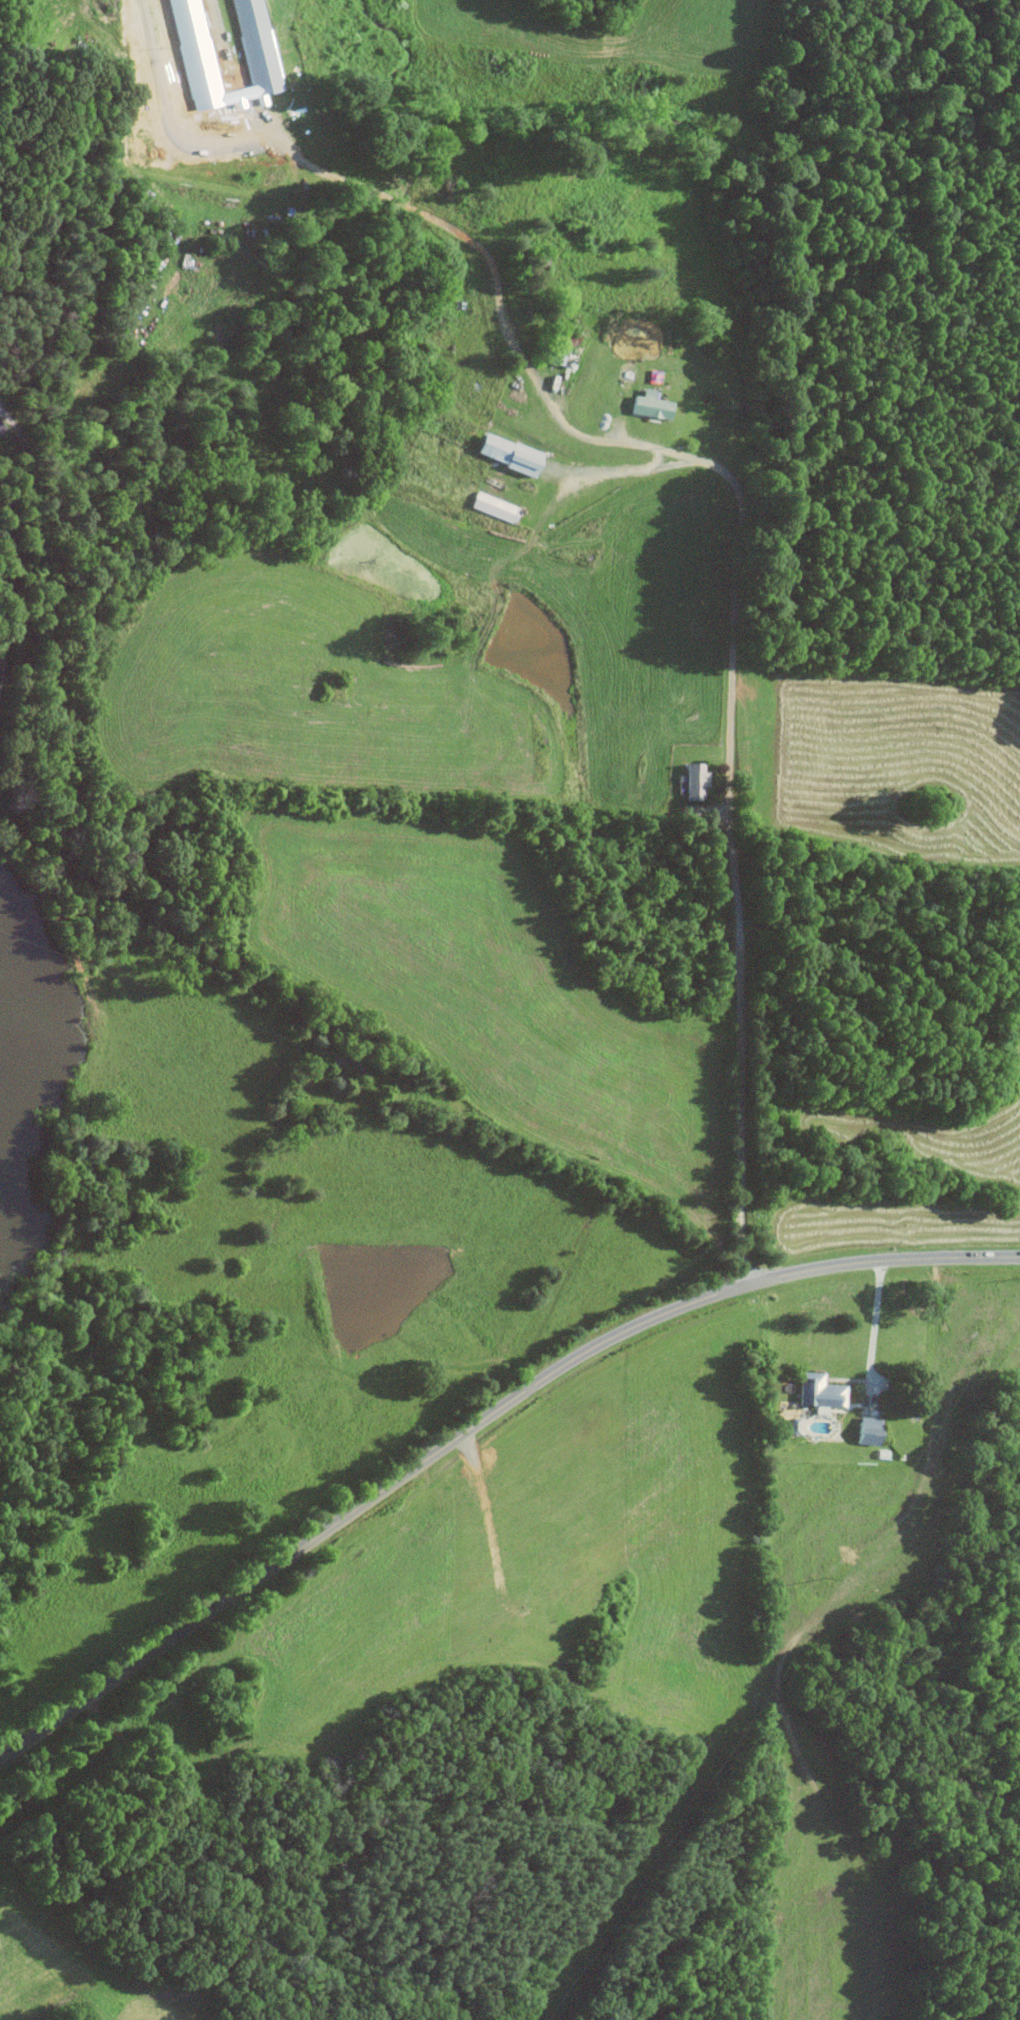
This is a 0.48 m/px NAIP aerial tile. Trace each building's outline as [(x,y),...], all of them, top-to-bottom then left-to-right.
[(249,96),(277,90),(258,0),(228,0),(249,96)] [(671,400),(632,395),(630,413),(669,418),(671,400)] [(539,452),(480,432),(473,455),(531,475),(539,452)] [(684,798),(701,798),(701,784),(706,784),(706,770),(701,770),(701,761),(683,761),(684,798)] [(798,1404),(843,1406),(844,1384),(821,1383),(822,1371),(799,1371),(798,1404)] [(874,1445),(879,1417),(859,1414),(855,1441),(874,1445)]
